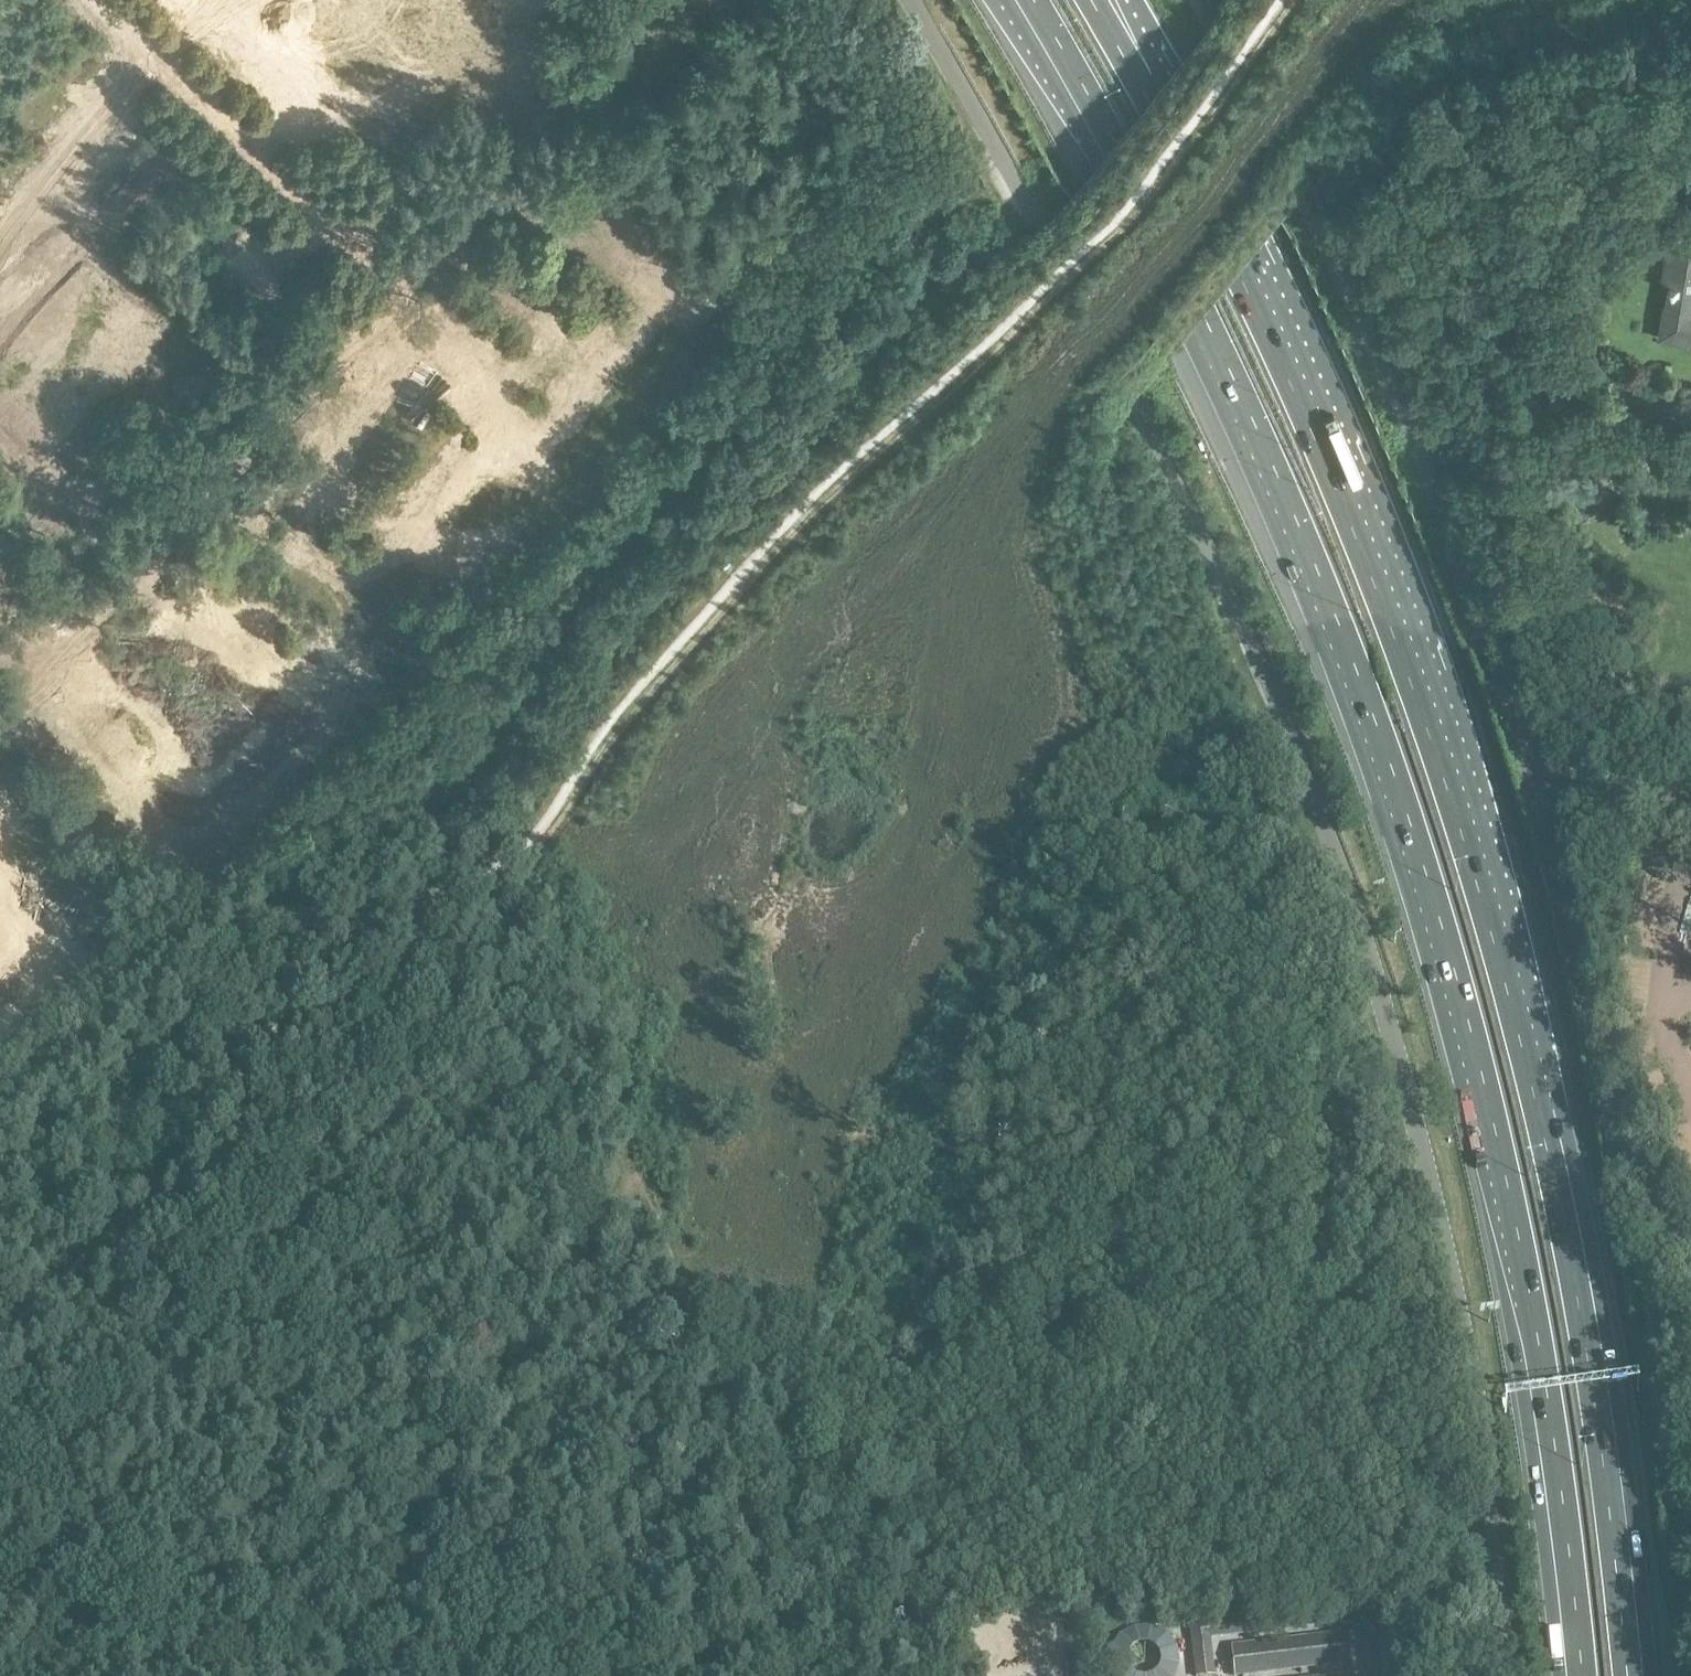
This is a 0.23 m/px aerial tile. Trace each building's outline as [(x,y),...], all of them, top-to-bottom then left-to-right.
[(1690,343),(1690,229),(1669,226),(1659,284),(1666,285),(1657,338),(1690,343)] [(1230,1622),(1207,1625),(1213,1675),(1225,1675),(1236,1674),(1233,1648),(1230,1622)] [(1349,1635),(1233,1648),(1236,1674),(1352,1662),(1349,1635)]
